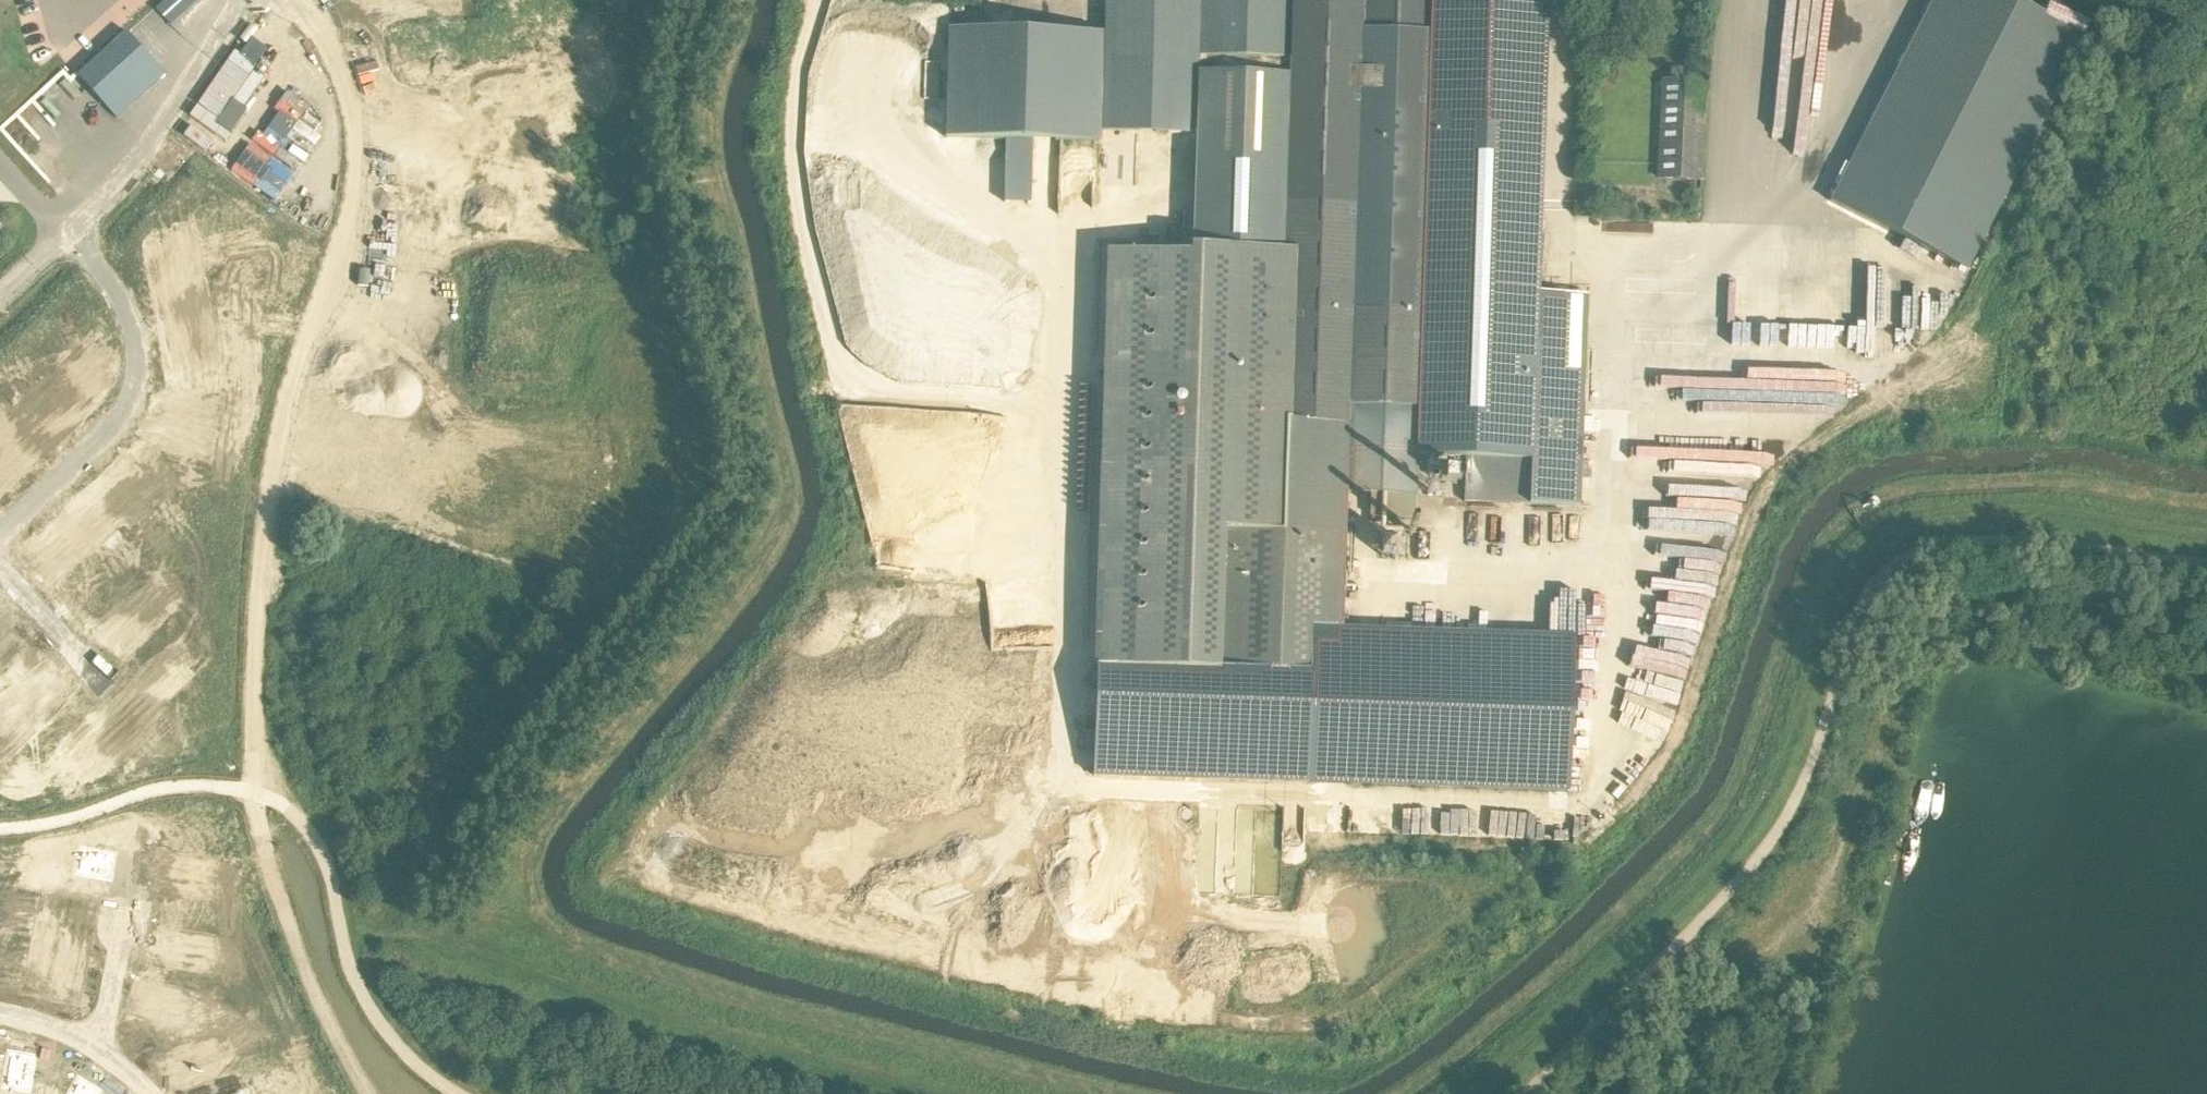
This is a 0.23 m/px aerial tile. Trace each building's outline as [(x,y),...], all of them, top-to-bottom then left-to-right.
[(157,9),(171,25),(198,0),(166,0),(157,9)] [(1106,33),(950,28),(947,138),(1099,142),(1100,131),(1197,133),(1193,257),(1113,254),(1096,775),(1568,791),(1574,638),(1341,630),(1344,534),(1345,492),(1372,493),(1371,516),(1415,518),(1417,455),(1466,457),(1465,502),(1580,506),(1585,373),(1586,355),(1561,353),(1563,293),(1537,292),(1547,0),(1294,0),(1293,28),(1200,25),(1200,0),(1106,0),(1106,33)] [(1200,25),(1293,28),(1294,0),(1200,0),(1200,25)] [(1836,213),(1968,278),(2083,47),(1989,0),(1942,0),(1836,213)] [(157,64),(127,32),(78,76),(108,109),(157,64)] [(1707,81),(1686,80),(1686,79),(1663,78),(1658,177),(1702,179),(1707,81)] [(1711,405),(1711,393),(1641,392),(1641,431),(1649,431),(1650,404),(1711,405)] [(0,651),(25,626),(0,597),(0,650),(0,651)] [(28,684),(0,712),(0,747),(8,757),(56,714),(28,684)] [(42,879),(88,886),(92,860),(47,856),(42,879)] [(148,888),(196,896),(202,864),(153,856),(148,888)] [(68,943),(73,914),(28,907),(21,936),(68,943)] [(201,939),(167,933),(165,951),(198,957),(201,939)] [(79,971),(33,963),(29,989),(76,998),(79,971)] [(188,995),(145,987),(142,1010),(184,1017),(188,995)] [(16,1063),(10,1091),(10,1092),(17,1093),(28,1093),(35,1068),(16,1063)] [(78,1085),(72,1093),(89,1093),(78,1085)]
